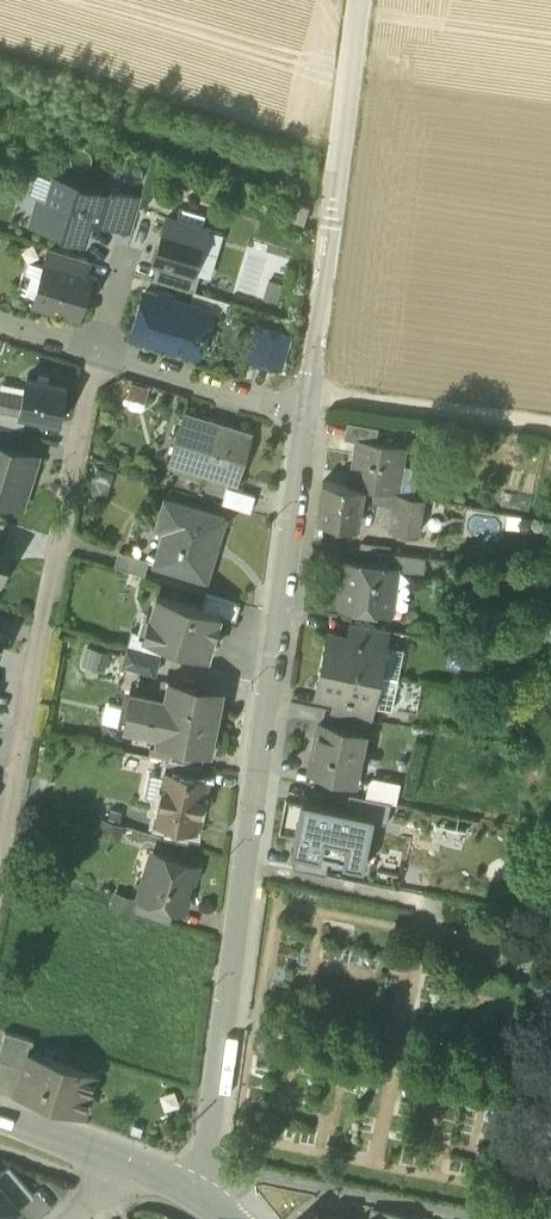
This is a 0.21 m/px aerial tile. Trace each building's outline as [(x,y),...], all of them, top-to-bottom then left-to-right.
[(109,193),(55,177),(48,200),(39,197),(31,221),(63,231),(63,233),(83,239),(89,220),(100,223),(109,193)] [(139,195),(111,186),(109,193),(100,223),(128,231),(139,195)] [(308,208),(295,204),(290,220),(304,224),(308,208)] [(205,227),(167,216),(154,262),(158,263),(192,273),(192,272),(205,227)] [(88,259),(50,248),(46,263),(83,273),(88,259)] [(83,273),(46,263),(34,302),(77,316),(90,275),(83,273)] [(192,273),(158,263),(153,279),(194,291),(199,274),(192,272),(192,273)] [(209,310),(145,291),(132,332),(196,351),(209,310)] [(288,335),(259,327),(250,357),(278,365),(288,335)] [(54,375),(38,372),(37,379),(27,377),(23,395),(19,415),(25,416),(58,423),(66,385),(53,382),(54,375)] [(0,391),(0,425),(22,431),(25,416),(19,415),(23,395),(0,391)] [(250,434),(185,414),(171,463),(235,482),(250,434)] [(378,427),(347,422),(344,439),(358,441),(358,439),(376,442),(378,427)] [(17,450),(22,431),(0,425),(0,445),(17,450)] [(376,442),(358,439),(358,441),(351,486),(363,488),(396,492),(403,446),(376,442)] [(22,506),(27,488),(25,487),(35,456),(0,445),(0,499),(22,506)] [(351,486),(323,481),(318,519),(358,526),(362,501),(363,488),(351,486)] [(254,496),(227,488),(222,504),(250,512),(254,496)] [(396,492),(363,488),(362,501),(393,506),(396,492)] [(422,497),(401,493),(395,532),(416,535),(422,497)] [(224,518),(165,500),(157,527),(165,530),(155,564),(202,578),(213,541),(217,542),(224,518)] [(10,542),(0,539),(0,576),(10,542)] [(149,561),(120,552),(115,567),(144,575),(149,561)] [(425,558),(379,552),(377,566),(396,568),(396,570),(423,573),(425,558)] [(377,566),(345,562),(344,571),(341,571),(339,587),(342,587),(340,605),(351,606),(351,609),(366,611),(367,608),(390,611),(396,570),(396,568),(377,566)] [(201,608),(156,594),(150,614),(153,615),(147,637),(164,642),(207,655),(220,615),(220,614),(201,608)] [(240,604),(206,594),(201,608),(220,614),(220,615),(235,620),(240,604)] [(142,634),(142,635),(147,637),(153,615),(150,614),(148,613),(142,634)] [(387,629),(352,622),(349,636),(349,637),(384,644),(387,629)] [(147,637),(142,635),(142,634),(132,631),(127,648),(160,657),(164,642),(147,637)] [(384,644),(349,637),(349,636),(329,632),(322,663),(377,674),(384,644)] [(89,646),(87,664),(110,667),(113,649),(89,646)] [(160,657),(127,648),(122,665),(155,674),(160,657)] [(377,674),(322,663),(316,694),(336,698),(336,697),(371,704),(377,674)] [(196,685),(169,680),(165,699),(131,692),(124,727),(158,734),(157,742),(205,751),(210,752),(221,696),(195,691),(196,685)] [(371,704),(336,697),(336,698),(333,712),(368,719),(371,704)] [(363,733),(319,724),(309,770),(354,779),(363,733)] [(205,751),(173,745),(170,759),(171,760),(202,766),(205,751)] [(202,766),(171,760),(168,774),(200,780),(203,766),(202,766)] [(168,774),(166,773),(157,820),(175,823),(174,825),(194,829),(204,781),(200,780),(168,774)] [(400,782),(372,776),(368,781),(365,796),(390,801),(396,803),(400,782)] [(365,796),(349,793),(346,809),(374,815),(373,820),(386,822),(390,801),(365,796)] [(373,820),(374,815),(346,809),(302,800),(293,842),(323,849),(321,858),(328,860),(363,867),(373,820)] [(321,858),(296,853),(293,867),(325,874),(328,860),(321,858)] [(196,866),(158,854),(153,871),(147,874),(140,897),(174,908),(182,910),(196,866)] [(174,908),(140,897),(135,899),(131,912),(169,924),(174,908)] [(5,1032),(0,1047),(0,1060),(23,1067),(28,1053),(29,1054),(33,1040),(5,1032)] [(29,1054),(28,1053),(23,1067),(21,1073),(28,1075),(23,1092),(40,1097),(42,1101),(56,1106),(60,1103),(84,1111),(96,1075),(29,1054)] [(0,1177),(0,1186),(18,1208),(33,1195),(10,1169),(0,1177)] [(18,1208),(0,1186),(0,1218),(4,1218),(18,1208)] [(314,1209),(301,1218),(333,1218),(329,1214),(322,1218),(314,1209)]
